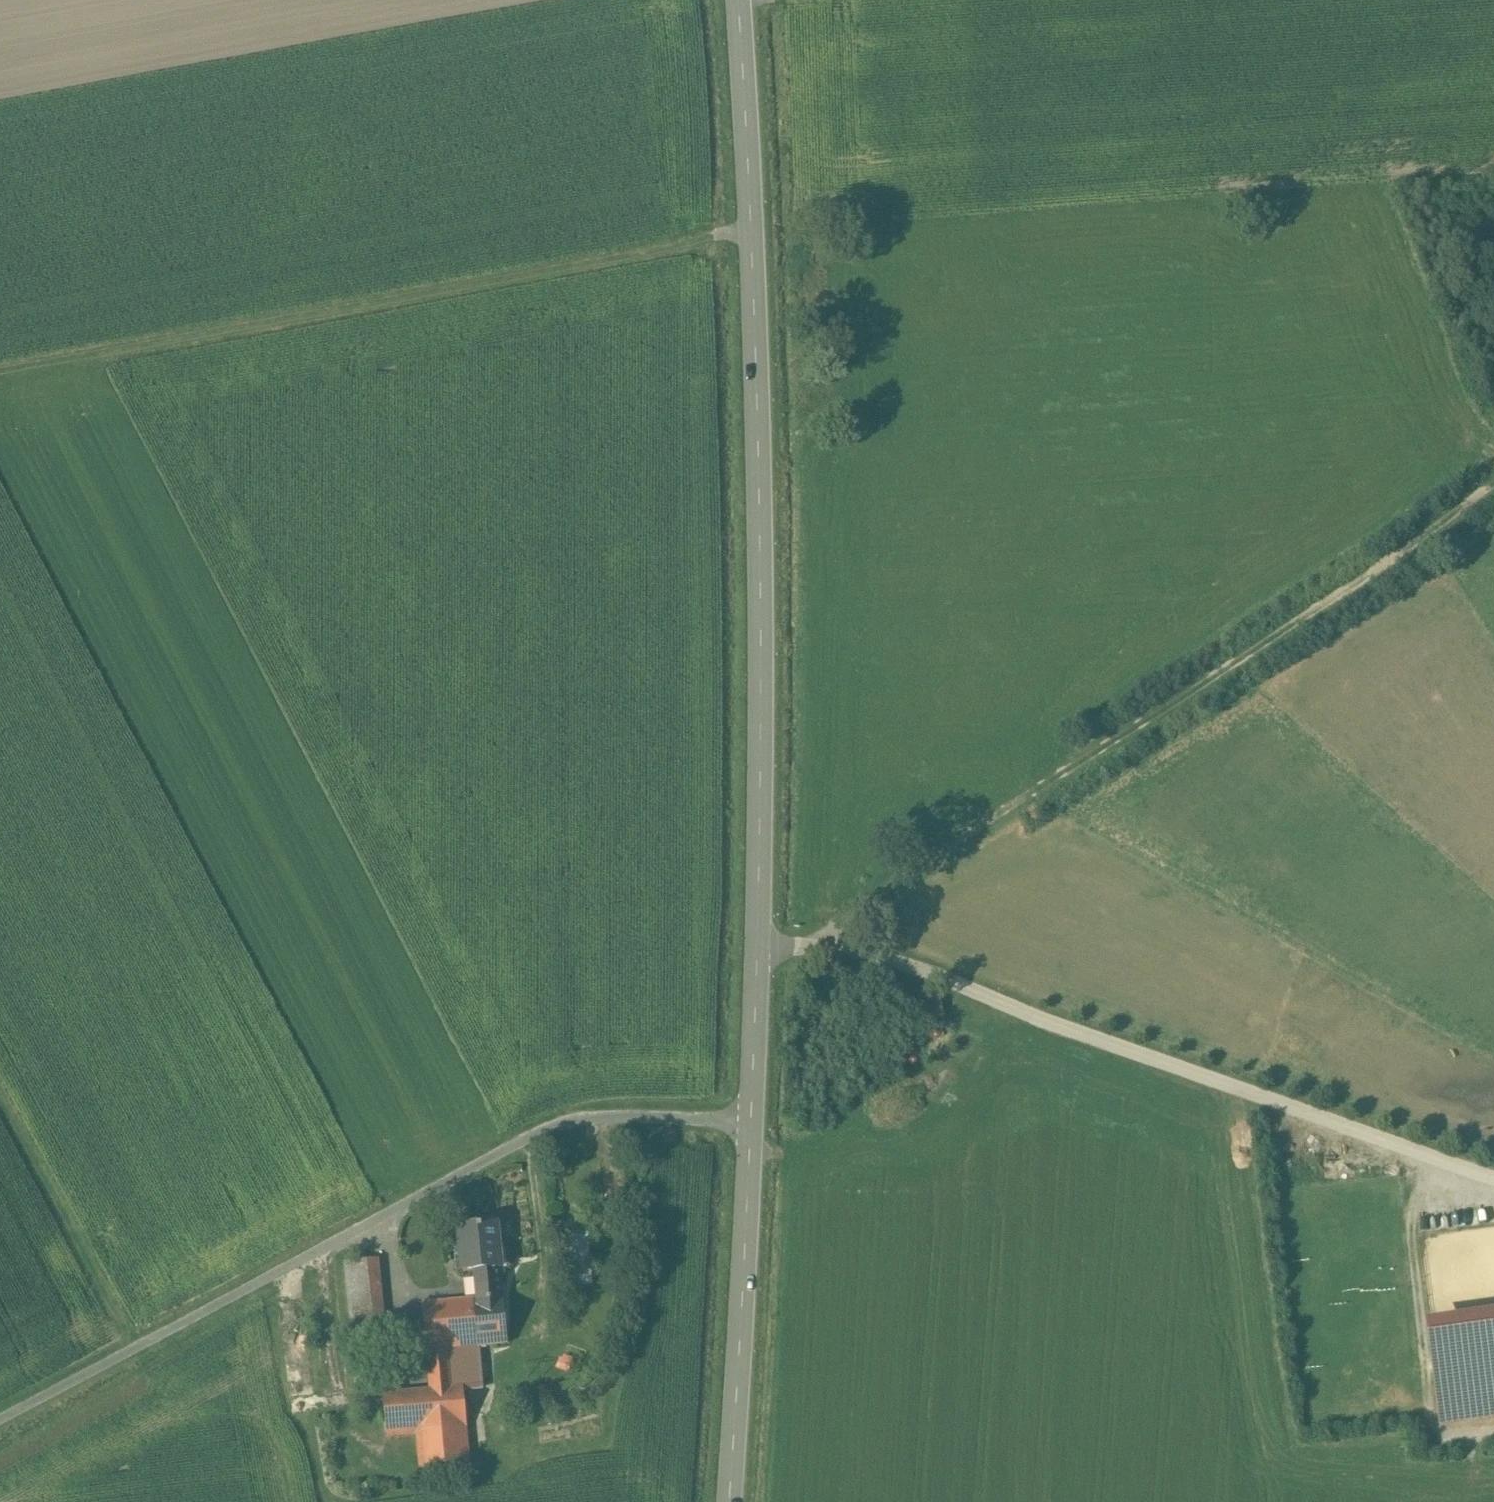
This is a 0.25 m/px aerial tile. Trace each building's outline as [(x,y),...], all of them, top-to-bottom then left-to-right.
[(496,1224),(458,1228),(462,1272),(498,1268),(506,1268),(504,1248),(498,1248),(496,1224)] [(585,1226),(561,1228),(564,1273),(589,1271),(585,1226)] [(376,1258),(344,1262),(356,1371),(379,1369),(378,1358),(386,1357),(376,1258)] [(498,1268),(474,1271),(476,1298),(500,1297),(500,1296),(498,1268)] [(476,1298),(422,1304),(426,1351),(477,1346),(506,1343),(502,1296),(500,1296),(500,1297),(476,1298)] [(1427,1323),(1442,1428),(1493,1421),(1493,1314),(1427,1323)] [(477,1346),(426,1351),(430,1391),(462,1388),(462,1389),(481,1387),(477,1346)] [(430,1391),(382,1395),(389,1470),(468,1463),(465,1427),(466,1427),(462,1389),(462,1388),(430,1391)]
